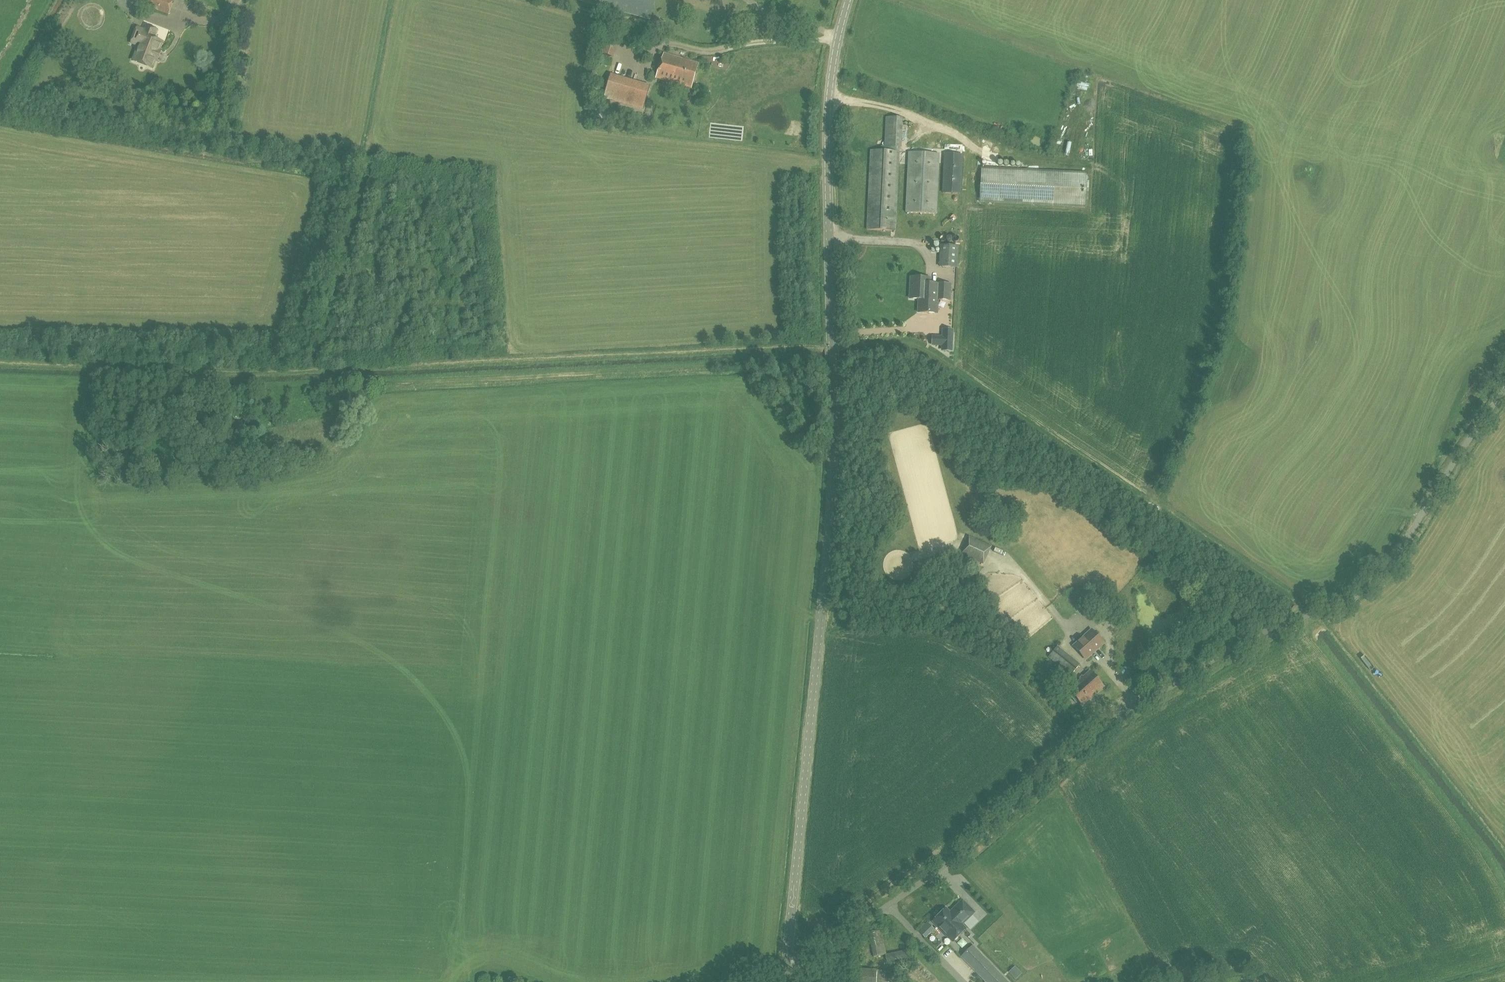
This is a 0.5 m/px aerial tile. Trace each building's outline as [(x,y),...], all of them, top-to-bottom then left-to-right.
[(172,0),(152,0),(149,8),(169,16),(174,1),(172,0)] [(656,0),(583,0),(582,2),(651,20),(656,0)] [(157,33),(148,29),(135,63),(153,70),(156,61),(158,62),(161,53),(159,53),(162,44),(154,41),(157,33)] [(691,88),(699,63),(664,54),(656,78),(691,88)] [(1088,83),(1091,76),(1085,74),(1080,88),(1090,91),(1092,85),(1088,83)] [(605,97),(643,108),(649,89),(611,78),(605,97)] [(899,141),(898,148),(906,148),(906,144),(912,144),(913,118),(892,118),(891,141),(899,141)] [(884,230),(886,150),(874,150),(872,230),(884,230)] [(900,231),(902,151),(887,150),(885,230),(900,231)] [(963,193),(963,151),(947,151),(947,193),(963,193)] [(941,213),(942,152),(911,152),(911,213),(941,213)] [(985,184),(984,197),(1047,200),(1047,187),(985,184)] [(957,247),(940,246),(939,266),(957,267),(957,247)] [(919,299),(937,299),(950,300),(950,284),(938,284),(929,284),(930,278),(911,277),(910,298),(919,299)] [(937,299),(919,299),(918,312),(937,313),(937,299)] [(943,330),(942,350),(952,351),(953,331),(943,330)] [(244,431),(245,422),(236,422),(236,424),(230,424),(230,430),(244,431)] [(235,443),(227,443),(227,453),(235,453),(235,443)] [(991,547),(969,537),(961,554),(983,564),(991,547)] [(1086,659),(1104,643),(1092,630),(1074,646),(1086,659)] [(1058,646),(1049,656),(1072,674),(1081,664),(1058,646)] [(1103,687),(1090,672),(1070,690),(1083,705),(1103,687)] [(950,913),(946,909),(933,921),(953,941),(966,929),(962,925),(974,912),(962,900),(950,913)] [(886,954),(881,930),(869,933),(874,957),(886,954)] [(972,945),(961,956),(986,981),(1008,981),(972,945)] [(906,951),(886,955),(887,962),(907,958),(906,951)] [(887,971),(877,970),(857,969),(856,981),(886,981),(887,971)]
